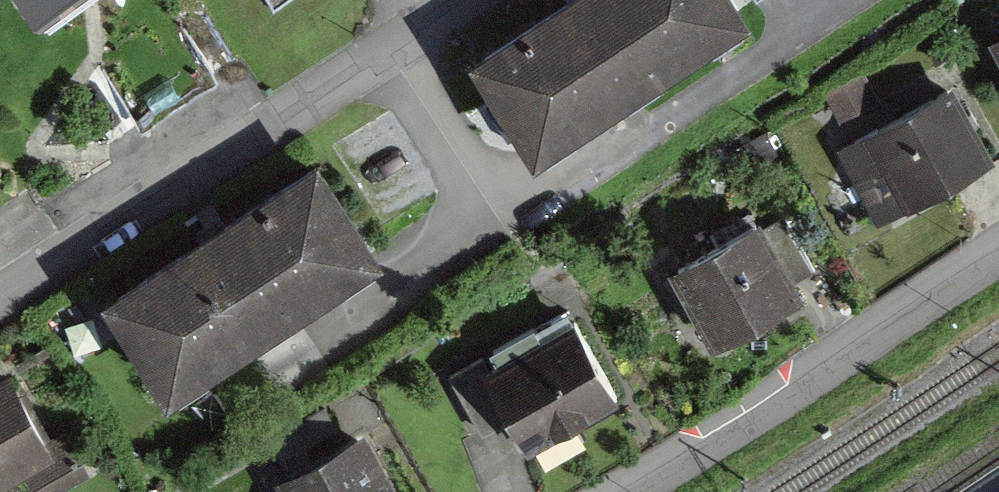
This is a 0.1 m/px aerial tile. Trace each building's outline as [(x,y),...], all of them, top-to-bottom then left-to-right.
[(31,16),(56,0),(21,0),(31,16)] [(722,0),(521,0),(443,50),(509,153),(730,12),(722,0)] [(978,41),(998,77),(998,29),(978,41)] [(977,154),(933,82),(815,154),(859,226),(977,154)] [(351,258),(292,160),(73,290),(132,388),(351,258)] [(778,289),(738,216),(650,264),(690,337),(778,289)] [(602,394),(563,322),(457,379),(497,451),(602,394)] [(0,373),(0,491),(45,491),(81,474),(64,441),(41,452),(2,372),(0,373)] [(356,426),(259,480),(266,491),(393,491),(356,426)]
